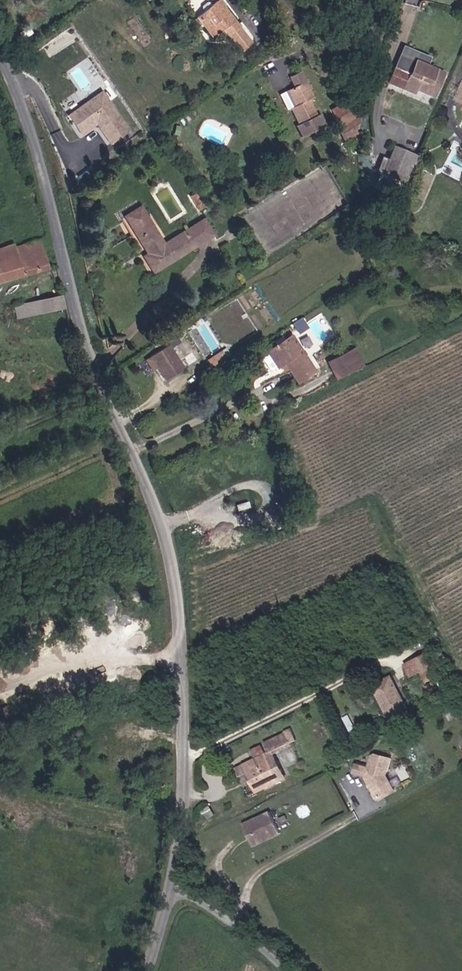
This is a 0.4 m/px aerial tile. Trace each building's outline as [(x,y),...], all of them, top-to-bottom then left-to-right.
[(231,34),(249,57),(260,48),(233,11),(237,9),(231,2),(221,8),(219,6),(215,5),(213,7),(211,10),(212,14),(205,20),(221,41),(231,34)] [(411,70),(397,64),(389,80),(414,90),(416,86),(433,94),(444,70),(416,58),(413,66),(411,70)] [(398,60),(397,64),(411,70),(413,66),(398,60)] [(311,105),(306,109),(316,123),(313,125),(320,135),(341,120),(336,112),(329,116),(328,114),(331,112),(321,98),(328,93),(324,88),(321,90),(314,80),(317,78),(311,69),(301,76),(308,85),(300,90),(311,105)] [(321,90),(324,88),(317,78),(314,80),(321,90)] [(311,105),(300,90),(295,94),(306,109),(311,105)] [(107,91),(67,114),(81,138),(100,126),(111,145),(132,133),(107,91)] [(367,106),(368,105),(363,97),(349,106),(354,114),(367,106)] [(349,141),(361,133),(363,118),(342,132),(349,141)] [(379,170),(397,178),(410,150),(392,142),(386,155),(379,170)] [(418,153),(410,150),(397,178),(405,181),(418,153)] [(373,167),(379,170),(386,155),(379,152),(373,167)] [(189,202),(195,211),(201,207),(195,198),(189,202)] [(201,207),(195,211),(199,216),(205,212),(201,207)] [(194,252),(187,241),(167,254),(163,249),(141,211),(127,220),(149,257),(144,260),(154,276),(194,252)] [(187,241),(194,252),(215,239),(206,223),(184,236),(187,241)] [(167,254),(187,241),(184,236),(163,249),(167,254)] [(2,286),(50,269),(40,241),(3,254),(2,249),(0,249),(0,281),(2,286)] [(28,318),(62,310),(59,296),(18,305),(20,315),(27,313),(28,318)] [(293,321),(297,332),(309,326),(304,316),(293,321)] [(316,378),(298,346),(291,350),(288,347),(269,358),(279,375),(288,370),(298,388),(316,378)] [(186,375),(170,350),(152,361),(158,371),(168,386),(186,375)] [(355,353),(330,366),(339,383),(364,370),(355,353)] [(233,370),(225,356),(210,365),(218,379),(233,370)] [(158,371),(152,361),(147,365),(153,374),(158,371)] [(410,677),(428,668),(422,654),(403,662),(410,677)] [(434,670),(422,675),(432,697),(440,693),(436,682),(439,681),(434,670)] [(422,675),(408,680),(413,692),(423,687),(428,698),(432,697),(422,675)] [(374,699),(381,716),(385,714),(391,729),(407,722),(393,691),(374,699)] [(385,714),(381,716),(387,731),(391,729),(385,714)] [(253,789),(249,790),(253,799),(283,785),(272,758),(295,747),(290,735),(283,738),(284,740),(262,749),(267,760),(241,771),(244,778),(248,776),(253,789)] [(359,769),(357,777),(369,780),(369,781),(381,803),(397,794),(389,779),(394,762),(376,757),(372,772),(359,769)] [(248,776),(244,778),(249,790),(253,789),(248,776)] [(254,849),(282,836),(272,814),(244,827),(254,849)]
